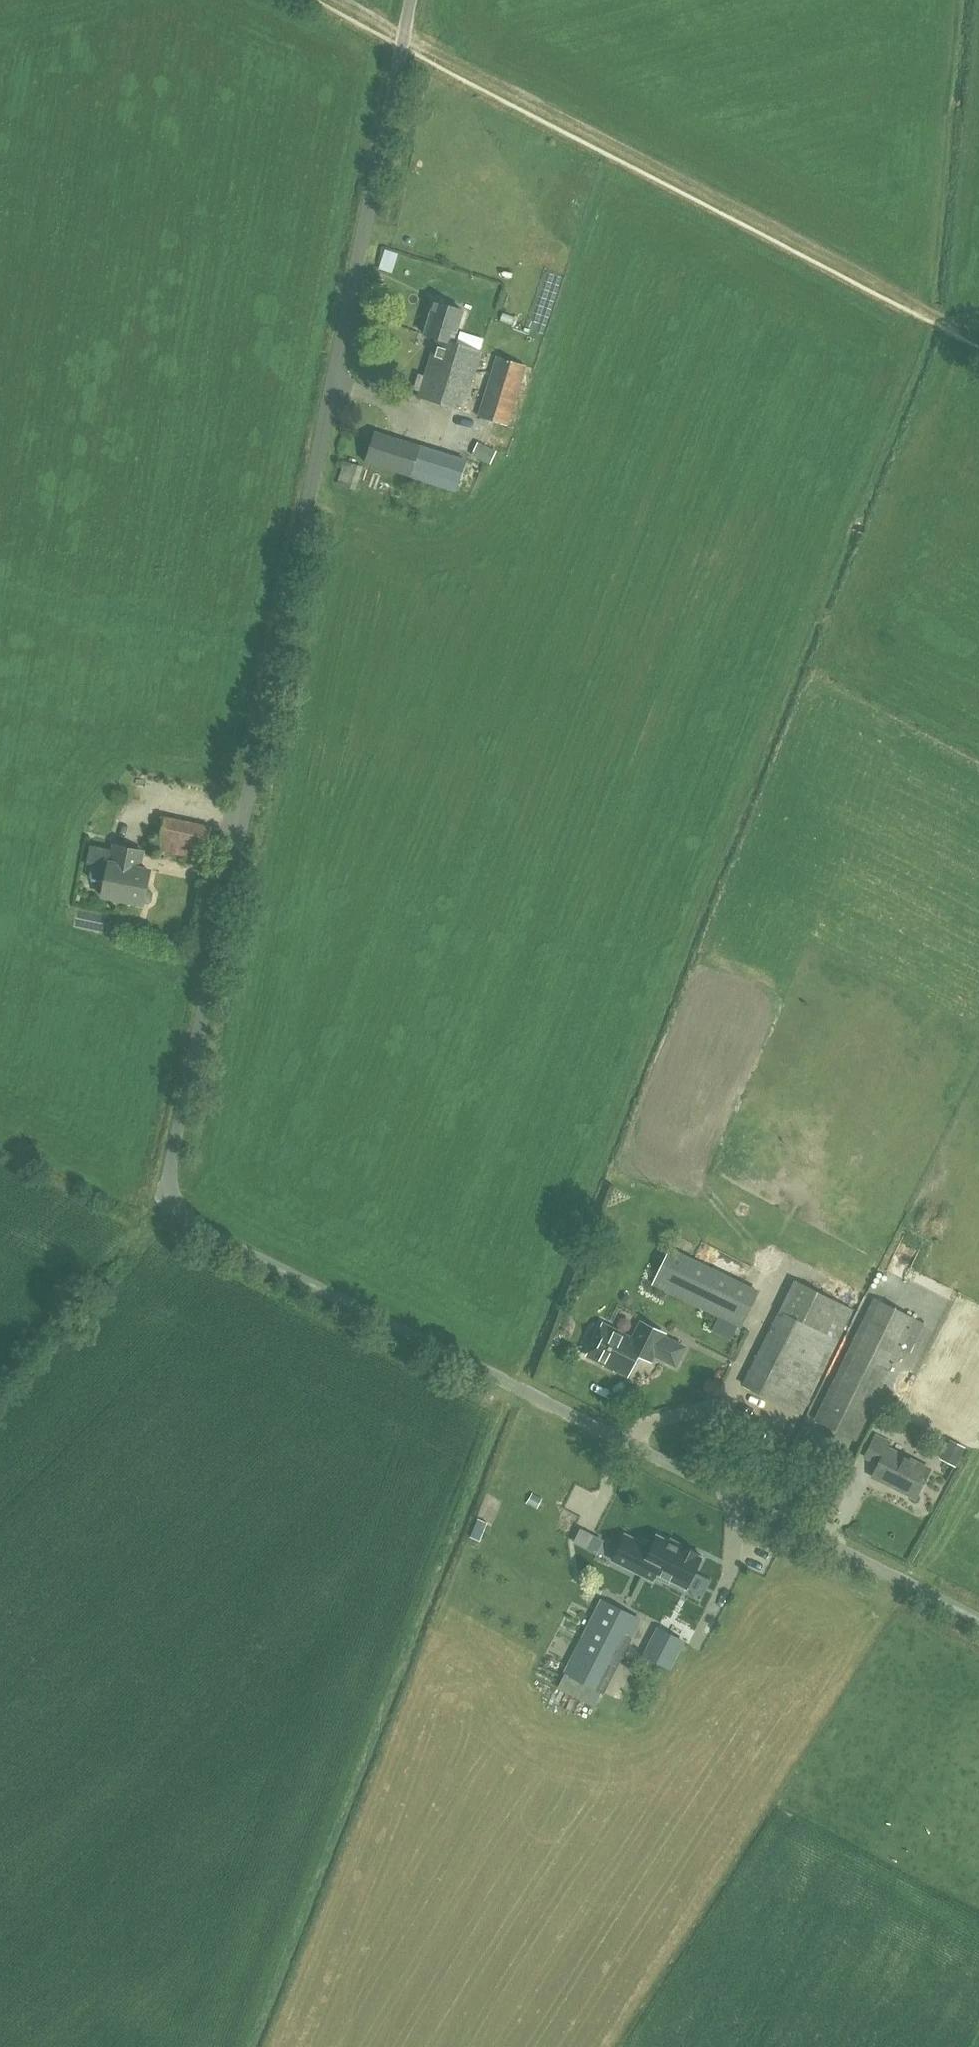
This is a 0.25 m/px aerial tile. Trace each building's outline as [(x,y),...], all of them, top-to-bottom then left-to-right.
[(453,342),(463,310),(435,301),(425,334),(437,338),(437,337),(453,342)] [(437,337),(437,338),(425,376),(419,374),(415,389),(421,391),(419,396),(463,410),(482,351),(453,342),(437,337)] [(527,365),(498,355),(478,416),(509,427),(527,365)] [(364,463),(412,477),(411,478),(432,485),(429,498),(452,505),(456,493),(456,492),(467,459),(422,445),(376,430),(364,463)] [(491,464),(497,450),(478,442),(472,455),(491,464)] [(356,491),(364,467),(346,460),(337,483),(356,491)] [(212,827),(165,817),(158,848),(205,858),(212,827)] [(115,845),(114,850),(91,845),(87,863),(93,864),(90,877),(106,880),(102,895),(143,904),(144,901),(148,902),(151,900),(152,893),(150,891),(146,890),(151,870),(139,868),(143,851),(115,845)] [(757,1291),(671,1245),(653,1284),(739,1326),(757,1291)] [(796,1279),(780,1312),(744,1383),(802,1412),(854,1309),(796,1279)] [(916,1320),(876,1299),(815,1419),(855,1440),(916,1320)] [(602,1324),(587,1354),(627,1374),(637,1354),(650,1360),(653,1353),(675,1364),(683,1347),(662,1336),(663,1333),(640,1322),(632,1339),(602,1324)] [(915,1497),(930,1469),(888,1447),(891,1441),(876,1434),(865,1455),(880,1463),(873,1476),(915,1497)] [(699,1556),(700,1554),(681,1544),(679,1546),(657,1535),(653,1543),(644,1538),(642,1542),(625,1534),(613,1559),(653,1579),(654,1576),(669,1583),(671,1579),(687,1587),(702,1557),(699,1556)] [(595,1701),(600,1692),(604,1694),(642,1618),(602,1598),(564,1673),(559,1682),(595,1701)] [(685,1641),(657,1626),(642,1655),(670,1670),(685,1641)]
